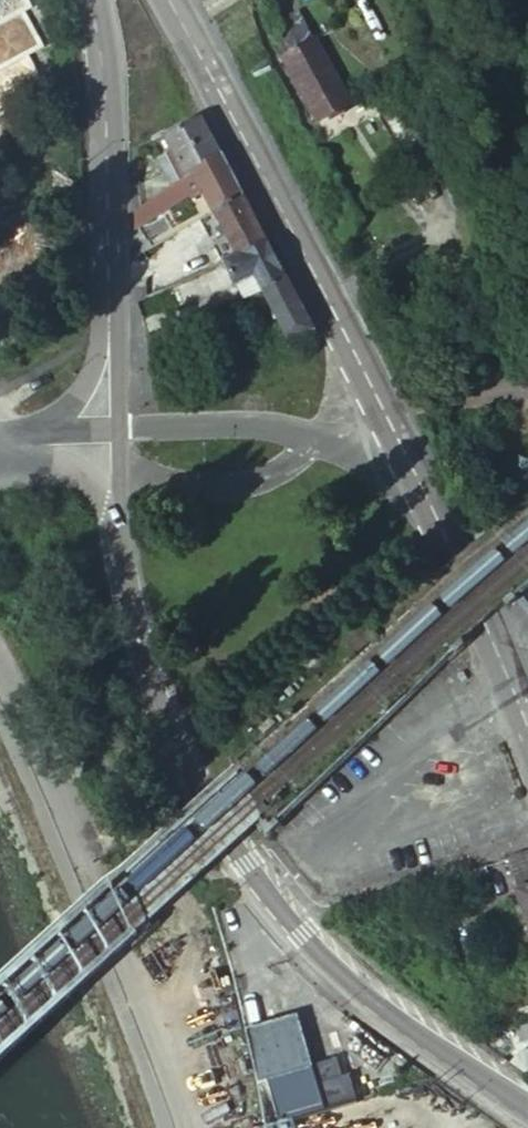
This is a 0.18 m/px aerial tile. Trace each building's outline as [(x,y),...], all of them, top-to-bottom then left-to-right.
[(292,53),(312,42),(306,33),(286,43),(292,53)] [(284,41),(276,46),(315,115),(345,99),(313,41),(312,42),(292,53),(286,43),(284,41)] [(181,180),(221,155),(202,118),(164,136),(173,153),(169,157),(181,180)] [(214,211),(243,195),(221,155),(181,180),(137,208),(137,228),(164,210),(163,209),(188,192),(199,185),(214,211)] [(202,218),(214,211),(199,185),(188,192),(202,218)] [(222,263),(224,262),(268,243),(243,195),(214,211),(202,218),(199,220),(222,263)] [(199,220),(186,228),(207,270),(222,263),(199,220)] [(268,243),(224,262),(237,286),(254,277),(262,291),(286,278),(268,243)] [(262,291),(289,342),(314,331),(286,278),(262,291)] [(508,861),(517,892),(527,888),(527,854),(520,857),(508,861)] [(517,892),(519,897),(523,912),(527,927),(527,888),(517,892)] [(256,1028),(260,1044),(274,1101),(282,1099),(318,1088),(333,1084),(331,1079),(323,1082),(318,1064),(293,1072),(278,1021),(256,1028)] [(516,1029),(521,1046),(527,1044),(527,1025),(516,1029)] [(258,1106),(267,1104),(274,1101),(260,1044),(256,1028),(227,1037),(244,1090),(252,1087),(258,1106)] [(339,1107),(333,1084),(318,1088),(282,1099),(274,1101),(267,1104),(258,1106),(264,1127),(268,1127),(299,1119),(339,1107)]
